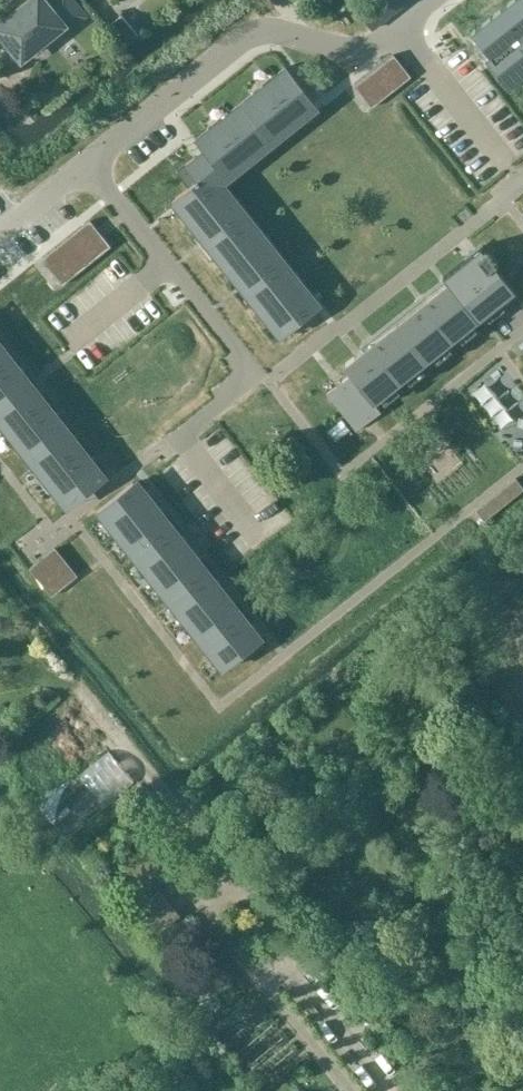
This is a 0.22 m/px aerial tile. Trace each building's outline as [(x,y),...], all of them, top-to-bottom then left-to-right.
[(30,53),(33,53),(34,53),(39,51),(39,52),(41,51),(37,46),(62,25),(67,30),(85,15),(73,0),(50,0),(46,3),(44,0),(30,0),(0,24),(0,32),(9,43),(3,47),(5,48),(11,51),(17,53),(16,53),(18,54),(18,53),(26,54),(26,55),(27,54),(30,53)] [(470,33),(493,61),(489,64),(508,89),(522,77),(522,0),(511,0),(470,33)] [(374,71),(355,86),(372,108),(391,93),(411,77),(396,59),(393,56),(390,59),(374,71)] [(190,188),(173,202),(282,339),(317,310),(216,182),(315,103),(314,101),(287,67),(197,139),(206,151),(178,173),(190,188)] [(90,220),(42,259),(50,269),(51,268),(55,273),(54,274),(62,285),(111,246),(103,236),(101,237),(97,231),(98,230),(90,220)] [(352,374),(327,393),(328,394),(357,430),(357,429),(373,417),(381,411),(373,401),(383,394),(385,393),(384,392),(415,368),(415,369),(417,368),(416,367),(435,352),(436,353),(437,352),(437,351),(467,327),(469,326),(468,326),(477,319),(478,320),(516,290),(495,263),(496,262),(487,250),(485,251),(481,246),(474,252),(443,276),(444,277),(451,271),(458,280),(452,285),(449,281),(426,299),(427,300),(419,307),(418,305),(374,340),(375,342),(371,345),(377,353),(355,371),(349,362),(355,357),(354,356),(343,365),(345,367),(346,366),(352,374)] [(30,462),(62,503),(85,485),(99,474),(98,473),(78,448),(77,446),(75,444),(30,387),(0,349),(0,424),(30,462)] [(509,483),(517,493),(522,489),(522,487),(516,478),(509,483)] [(133,482),(97,511),(107,524),(123,544),(143,569),(159,589),(178,614),(194,634),(213,658),(221,668),(222,669),(258,640),(257,640),(250,631),(249,632),(240,621),(237,616),(236,617),(227,605),(229,604),(215,586),(213,588),(204,576),(205,576),(201,571),(201,572),(192,560),(194,559),(180,541),(178,543),(169,532),(170,531),(166,527),(165,527),(157,516),(158,514),(144,497),(143,498),(133,484),(134,483),(133,483),(133,482)] [(517,493),(509,483),(503,489),(511,499),(517,493)] [(503,489),(496,494),(504,504),(511,499),(503,489)] [(496,494),(490,499),(498,509),(504,504),(496,494)] [(490,499),(483,504),(491,514),(498,509),(490,499)] [(491,514),(483,504),(478,508),(476,510),(484,519),(491,514)] [(40,559),(29,567),(52,596),(62,587),(61,586),(66,582),(67,583),(77,575),(55,547),(45,555),(46,557),(41,561),(40,559)]
